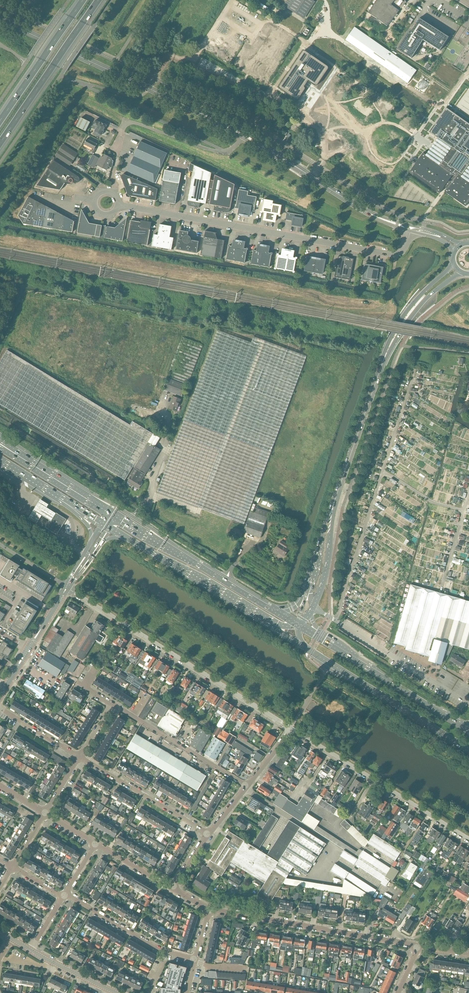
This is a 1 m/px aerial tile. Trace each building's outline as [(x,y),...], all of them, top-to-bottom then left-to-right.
[(295,0),(288,0),(284,6),(289,9),(295,0)] [(303,18),(314,1),(312,0),(295,0),(289,9),(303,18)] [(368,13),(377,19),(379,20),(387,26),(403,6),(404,5),(405,4),(405,3),(406,2),(405,0),(376,0),(368,13)] [(408,56),(411,58),(423,40),(440,51),(442,47),(449,37),(419,18),(419,19),(418,19),(418,21),(410,33),(408,32),(397,50),(408,56)] [(355,27),(346,40),(407,83),(417,70),(355,27)] [(303,52),(279,85),(279,86),(279,87),(279,88),(280,88),(280,89),(295,99),(296,100),(297,100),(298,99),(305,90),(305,89),(305,88),(305,87),(304,87),(305,85),(307,82),(308,81),(314,85),(315,86),(316,86),(317,86),(317,85),(318,85),(328,70),(328,69),(329,69),(329,68),(328,67),(328,66),(306,51),(305,51),(304,51),(303,51),(303,52)] [(409,172),(423,182),(439,193),(444,186),(445,187),(447,188),(444,191),(465,206),(466,206),(466,205),(468,201),(468,181),(464,177),(468,170),(468,124),(462,119),(446,108),(445,108),(435,122),(429,132),(438,138),(449,146),(449,147),(445,152),(444,151),(442,152),(442,154),(441,155),(440,157),(441,158),(438,163),(426,155),(423,153),(410,171),(409,172)] [(81,118),(77,127),(86,131),(90,122),(81,118)] [(107,125),(99,121),(99,122),(96,120),(93,124),(101,128),(105,129),(107,125)] [(102,135),(105,129),(101,128),(93,124),(91,128),(95,130),(95,131),(94,134),(98,137),(100,134),(102,135)] [(97,144),(90,140),(90,139),(89,140),(87,138),(84,144),(93,149),(91,153),(94,154),(96,148),(95,148),(97,144)] [(431,148),(426,155),(438,163),(441,158),(440,157),(441,155),(442,154),(442,152),(444,151),(445,152),(449,147),(449,146),(438,138),(431,148)] [(141,141),(135,155),(144,159),(137,176),(154,183),(156,184),(160,174),(158,174),(167,153),(141,141)] [(63,146),(56,156),(68,164),(74,154),(63,146)] [(112,167),(114,160),(111,159),(112,158),(105,155),(103,159),(101,159),(100,159),(97,165),(106,170),(109,166),(112,167)] [(135,155),(127,171),(137,176),(144,159),(135,155)] [(78,176),(53,160),(36,186),(37,186),(60,190),(65,183),(69,184),(73,182),(74,182),(75,183),(76,183),(77,183),(78,182),(79,182),(79,181),(80,180),(80,179),(80,178),(79,177),(78,176)] [(188,200),(188,201),(188,203),(188,204),(188,205),(189,205),(189,206),(190,206),(193,206),(194,207),(195,207),(197,207),(197,208),(198,208),(198,207),(199,208),(200,203),(206,204),(206,201),(208,202),(213,177),(211,177),(211,173),(194,165),(194,166),(190,164),(188,171),(193,172),(188,200)] [(163,180),(160,201),(175,204),(179,183),(181,173),(165,170),(163,180)] [(124,174),(121,175),(125,186),(124,186),(125,187),(127,193),(126,194),(127,197),(130,197),(130,196),(137,197),(138,197),(156,200),(158,189),(124,174)] [(210,204),(215,205),(214,210),(220,211),(220,212),(220,211),(223,212),(224,212),(227,212),(227,213),(228,212),(229,212),(230,211),(230,210),(235,184),(215,175),(215,177),(213,177),(208,202),(210,202),(210,204)] [(250,210),(254,211),(257,197),(248,195),(248,191),(239,189),(236,206),(236,207),(239,208),(238,214),(239,215),(248,217),(248,216),(249,216),(250,210)] [(23,224),(35,226),(39,202),(37,201),(37,202),(33,201),(34,199),(33,198),(33,201),(26,200),(18,215),(23,224)] [(276,215),(280,216),(280,215),(282,205),(273,203),(273,201),(264,199),(262,211),(261,211),(261,212),(265,213),(264,220),(275,222),(276,215)] [(39,202),(35,226),(44,227),(47,207),(46,206),(46,207),(42,206),(42,203),(41,206),(38,205),(39,203),(39,202)] [(44,227),(53,229),(56,211),(55,211),(54,211),(50,211),(51,208),(50,208),(50,211),(47,210),(47,207),(48,207),(47,207),(44,227)] [(81,212),(78,233),(95,236),(100,237),(102,226),(97,225),(97,224),(89,223),(84,213),(83,210),(82,209),(82,211),(81,212)] [(53,229),(62,230),(65,216),(63,215),(63,216),(59,215),(60,212),(59,212),(59,215),(55,215),(56,212),(57,212),(56,211),(53,229)] [(292,221),(293,221),(292,225),(302,226),(303,219),(302,219),(302,216),(303,215),(301,215),(287,213),(287,212),(286,212),(286,213),(285,219),(285,220),(286,220),(292,221)] [(65,216),(62,230),(72,232),(74,221),(75,222),(75,221),(72,220),(71,220),(68,220),(68,217),(67,218),(64,218),(65,216),(65,217),(65,216)] [(126,218),(124,220),(115,228),(107,226),(105,238),(123,241),(126,221),(127,218),(126,218)] [(147,246),(152,222),(148,221),(148,223),(131,220),(127,242),(147,246)] [(199,241),(190,240),(188,237),(188,232),(180,230),(179,235),(176,249),(197,253),(198,246),(199,241)] [(225,240),(217,239),(216,233),(205,231),(204,237),(201,255),(221,259),(225,240)] [(164,236),(158,235),(154,234),(152,246),(162,248),(164,236)] [(164,236),(162,248),(172,250),(174,238),(170,237),(164,236)] [(245,263),(245,262),(247,250),(247,249),(243,248),(245,242),(242,242),(242,241),(236,240),(236,241),(234,240),(233,246),(229,245),(229,246),(226,259),(226,260),(227,260),(235,261),(236,261),(244,263),(245,263)] [(263,252),(264,245),(261,244),(261,245),(258,245),(257,251),(253,250),(253,251),(252,257),(261,259),(263,252)] [(282,255),(287,256),(293,257),(294,251),(291,251),(291,250),(285,249),(285,250),(283,249),(282,255)] [(272,253),(268,253),(263,252),(261,259),(252,257),(251,263),(251,264),(252,264),(259,265),(259,266),(261,266),(268,267),(269,267),(270,266),(269,266),(272,254),(272,253)] [(287,256),(282,255),(278,254),(278,255),(277,261),(281,262),(286,263),(287,256)] [(285,267),(285,270),(293,272),(294,272),(294,271),(296,259),(297,258),(293,257),(287,256),(286,263),(285,267)] [(354,259),(348,258),(344,257),(338,256),(334,277),(350,280),(354,259)] [(305,270),(314,272),(316,258),(312,257),(308,257),(305,270)] [(316,258),(314,272),(323,273),(325,260),(321,259),(321,258),(316,258)] [(285,270),(285,267),(281,266),(281,262),(277,261),(276,268),(275,268),(276,269),(284,270),(285,270)] [(371,281),(374,266),(369,265),(365,264),(362,279),(371,281)] [(374,266),(371,281),(380,282),(383,268),(378,267),(379,267),(374,266)] [(184,420),(271,452),(307,356),(254,336),(252,342),(218,329),(184,420)] [(155,435),(152,433),(132,421),(130,425),(129,425),(88,399),(32,365),(17,357),(6,350),(0,361),(0,403),(76,449),(76,450),(125,480),(134,466),(135,466),(155,435)] [(176,411),(181,399),(174,396),(169,408),(176,411)] [(463,415),(466,410),(461,407),(459,409),(458,408),(458,412),(463,415)] [(271,452),(184,420),(157,492),(244,524),(271,452)] [(135,466),(134,467),(135,468),(146,474),(146,475),(148,471),(150,472),(151,470),(149,469),(161,450),(160,450),(156,447),(155,446),(160,438),(155,435),(135,466)] [(146,474),(135,468),(130,475),(131,476),(128,482),(134,486),(134,485),(139,488),(143,482),(141,481),(146,474)] [(456,487),(454,494),(462,496),(464,489),(456,487)] [(36,521),(41,513),(50,519),(55,511),(50,508),(46,505),(48,502),(40,497),(38,500),(33,507),(28,516),(36,521)] [(251,511),(247,520),(243,532),(260,538),(269,512),(261,509),(255,507),(253,512),(251,511)] [(54,512),(47,524),(46,526),(57,533),(58,531),(66,519),(62,517),(54,512)] [(231,534),(241,538),(243,531),(234,527),(231,534)] [(289,549),(286,548),(288,545),(281,541),(275,550),(281,553),(280,554),(284,556),(289,549)] [(32,589),(44,597),(51,585),(23,568),(22,570),(17,567),(18,565),(9,559),(0,573),(0,575),(10,581),(12,578),(11,578),(12,575),(17,578),(16,579),(29,587),(29,589),(31,589),(32,589)] [(393,643),(406,647),(405,650),(430,657),(429,660),(433,661),(437,662),(438,662),(441,663),(444,654),(449,656),(468,662),(468,601),(411,584),(393,643)] [(9,628),(20,635),(38,607),(27,600),(18,613),(17,613),(17,615),(9,628)] [(66,609),(67,609),(65,611),(68,614),(70,611),(75,614),(79,608),(70,602),(66,609)] [(91,628),(99,634),(104,626),(96,620),(91,628)] [(99,634),(91,628),(86,625),(69,651),(83,660),(99,634)] [(63,637),(52,655),(58,659),(74,634),(67,630),(63,637)] [(47,652),(52,655),(63,637),(57,633),(46,651),(47,652)] [(123,637),(118,634),(117,635),(116,636),(115,639),(112,637),(109,642),(112,644),(116,647),(123,637)] [(116,647),(114,651),(112,654),(116,656),(120,649),(119,649),(121,646),(123,648),(128,641),(123,637),(116,647)] [(0,644),(0,647),(9,653),(12,649),(9,647),(10,645),(2,641),(0,644)] [(132,653),(137,646),(132,643),(127,650),(132,653)] [(131,656),(130,657),(135,660),(140,651),(142,649),(137,646),(132,653),(131,656)] [(9,653),(0,647),(0,658),(1,656),(3,657),(4,655),(7,657),(9,653)] [(52,655),(47,652),(39,666),(57,677),(60,670),(62,671),(61,673),(64,674),(69,666),(58,659),(52,655)] [(146,652),(139,663),(144,666),(151,655),(146,652)] [(151,655),(144,666),(149,669),(156,658),(151,655)] [(72,673),(79,663),(74,660),(68,670),(72,673)] [(155,668),(155,669),(158,671),(158,670),(160,671),(165,663),(160,660),(155,668)] [(160,671),(157,676),(158,678),(162,672),(165,674),(167,675),(171,669),(169,668),(170,667),(165,663),(160,671)] [(171,669),(167,675),(167,676),(169,677),(166,680),(172,684),(179,673),(174,669),(173,671),(171,669)] [(99,686),(103,681),(97,677),(94,683),(99,686)] [(186,677),(180,686),(183,688),(185,690),(191,680),(186,677)] [(28,679),(23,687),(35,694),(34,696),(38,698),(41,693),(43,694),(45,690),(28,679)] [(64,681),(55,696),(60,700),(66,690),(70,684),(64,681)] [(108,684),(103,681),(99,686),(104,689),(108,684)] [(196,693),(200,686),(196,683),(191,690),(190,693),(190,694),(194,696),(196,693)] [(113,687),(108,684),(104,689),(110,693),(113,687)] [(178,689),(175,687),(172,685),(168,691),(171,692),(172,693),(175,694),(178,689)] [(196,693),(194,696),(195,696),(194,696),(199,699),(206,689),(200,686),(196,693)] [(118,690),(113,687),(110,693),(115,696),(118,690)] [(73,702),(75,699),(79,692),(73,689),(69,696),(68,698),(73,702)] [(123,693),(118,690),(115,696),(120,699),(123,693)] [(209,704),(215,694),(210,691),(205,698),(208,700),(207,703),(209,704)] [(79,692),(75,699),(80,703),(84,696),(79,692)] [(128,696),(123,693),(120,699),(125,702),(128,696)] [(209,704),(205,710),(207,711),(211,705),(212,703),(215,705),(220,698),(215,694),(209,704)] [(165,695),(161,701),(166,704),(170,698),(165,695)] [(134,699),(128,696),(125,702),(130,705),(134,699)] [(229,703),(224,700),(219,707),(217,706),(214,711),(216,712),(218,710),(223,713),(229,703)] [(16,710),(20,704),(15,701),(11,707),(16,710)] [(185,719),(168,708),(157,702),(152,711),(163,717),(158,725),(175,736),(185,719)] [(234,706),(229,703),(223,713),(228,716),(234,706)] [(24,707),(20,704),(16,710),(21,713),(24,707)] [(176,711),(182,714),(183,715),(186,710),(179,705),(176,711)] [(29,710),(24,707),(21,713),(25,716),(29,710)] [(90,713),(96,717),(99,712),(93,708),(90,713)] [(189,719),(194,712),(189,709),(185,716),(189,719)] [(243,712),(238,709),(234,715),(233,715),(230,719),(231,720),(233,721),(234,721),(236,722),(243,712)] [(34,713),(29,710),(25,716),(30,719),(34,713)] [(248,715),(243,712),(236,722),(237,722),(238,723),(241,725),(248,715)] [(39,716),(34,713),(30,719),(35,722),(39,716)] [(93,722),(96,717),(90,713),(87,718),(93,722)] [(44,719),(39,716),(35,722),(40,725),(44,719)] [(115,723),(121,727),(124,720),(119,717),(115,723)] [(89,727),(93,722),(87,718),(84,723),(89,727)] [(49,722),(44,719),(40,725),(45,728),(49,722)] [(254,729),(259,722),(254,719),(249,726),(254,729)] [(54,725),(49,722),(45,728),(50,731),(54,725)] [(259,722),(254,729),(260,732),(264,725),(259,722)] [(86,732),(89,727),(84,723),(81,729),(86,732)] [(115,723),(112,729),(117,732),(121,727),(115,723)] [(59,728),(54,725),(50,731),(55,734),(59,728)] [(59,728),(55,734),(60,737),(64,731),(59,728)] [(83,737),(86,732),(81,729),(77,734),(83,737)] [(114,738),(117,732),(112,729),(108,735),(114,738)] [(201,752),(211,735),(200,729),(190,745),(201,752)] [(262,741),(268,744),(266,747),(269,748),(276,737),(267,732),(265,736),(262,735),(259,739),(262,741)] [(231,746),(232,745),(235,740),(237,738),(229,733),(224,741),(231,746)] [(10,741),(9,743),(14,746),(19,737),(14,734),(10,741)] [(80,742),(83,737),(77,734),(74,739),(80,742)] [(154,752),(157,746),(136,734),(127,748),(148,761),(154,752)] [(110,744),(114,738),(108,735),(105,741),(110,744)] [(19,737),(14,746),(19,749),(20,748),(24,740),(19,737)] [(204,754),(215,760),(225,744),(214,737),(204,754)] [(77,748),(80,742),(74,739),(71,744),(77,748)] [(20,748),(24,751),(25,751),(25,750),(29,743),(24,740),(20,748)] [(107,750),(110,744),(105,741),(101,747),(107,750)] [(25,751),(24,751),(26,752),(26,753),(29,754),(30,752),(30,753),(34,746),(29,743),(25,750),(25,751)] [(30,753),(29,755),(33,758),(35,755),(35,756),(39,749),(34,746),(30,753)] [(166,752),(157,746),(154,752),(163,757),(166,752)] [(305,757),(303,756),(307,749),(302,746),(301,747),(298,746),(292,754),(302,761),(305,757)] [(103,756),(107,750),(101,747),(98,752),(103,756)] [(35,756),(40,758),(44,752),(39,749),(35,756)] [(241,751),(236,759),(239,761),(245,764),(248,759),(247,758),(249,756),(247,755),(245,753),(242,751),(241,751)] [(305,762),(297,773),(302,776),(308,766),(311,762),(316,754),(311,751),(306,759),(308,760),(306,763),(305,762)] [(44,752),(40,758),(45,761),(49,755),(44,752)] [(103,756),(98,752),(94,758),(100,762),(103,756)] [(148,761),(169,773),(177,758),(166,752),(163,757),(154,752),(148,761)] [(311,762),(308,766),(312,768),(315,764),(318,766),(323,759),(317,756),(315,759),(314,758),(313,761),(312,762),(311,762)] [(57,763),(57,764),(62,767),(66,761),(60,758),(57,763)] [(188,764),(177,758),(169,773),(179,779),(188,764)] [(125,765),(126,764),(124,763),(121,761),(120,760),(118,762),(120,763),(116,769),(121,772),(125,765)] [(242,769),(245,764),(239,761),(236,766),(242,769)] [(333,765),(328,762),(324,769),(322,771),(327,774),(328,772),(333,765)] [(57,764),(54,769),(61,773),(64,768),(62,767),(57,764)] [(188,764),(179,779),(197,790),(206,775),(188,764)] [(130,768),(125,765),(121,772),(126,775),(130,768)] [(152,765),(150,769),(152,770),(152,769),(156,771),(154,774),(156,776),(160,770),(157,768),(154,766),(152,765)] [(271,765),(268,770),(277,776),(278,776),(281,771),(279,770),(274,767),(271,765)] [(326,775),(329,777),(331,774),(333,775),(338,768),(333,765),(328,772),(327,774),(326,775)] [(3,766),(0,771),(0,772),(5,775),(9,770),(3,766)] [(130,768),(126,775),(131,778),(135,771),(136,769),(131,766),(130,768)] [(242,769),(236,766),(233,771),(239,775),(242,769)] [(54,769),(51,774),(58,778),(61,773),(54,769)] [(5,775),(11,779),(14,773),(9,770),(5,775)] [(87,780),(91,773),(86,770),(82,777),(87,780)] [(340,783),(346,773),(342,770),(337,777),(336,780),(340,783)] [(131,778),(136,781),(140,774),(135,771),(131,778)] [(268,771),(265,774),(275,781),(277,782),(279,780),(273,777),(274,775),(268,771)] [(11,779),(17,782),(20,776),(14,773),(11,779)] [(96,776),(91,773),(87,780),(92,783),(96,776)] [(346,773),(340,783),(339,785),(343,788),(346,783),(351,776),(346,773)] [(55,783),(58,778),(51,774),(48,779),(55,783)] [(136,781),(141,784),(145,777),(140,774),(136,781)] [(265,774),(262,779),(272,785),(275,781),(265,774)] [(145,777),(141,784),(146,787),(151,779),(149,778),(150,777),(146,775),(145,777)] [(17,782),(22,785),(26,780),(20,776),(17,782)] [(92,783),(97,786),(101,779),(96,776),(92,783)] [(159,790),(163,783),(164,781),(159,777),(156,776),(152,783),(155,784),(154,786),(159,790)] [(219,783),(221,784),(227,788),(230,783),(226,780),(220,776),(216,782),(219,783)] [(309,788),(315,792),(316,790),(312,788),(315,785),(318,780),(315,778),(312,783),(309,788)] [(52,788),(55,783),(48,779),(45,784),(52,788)] [(97,786),(102,789),(106,782),(101,779),(97,786)] [(349,789),(357,794),(363,784),(356,779),(349,789)] [(26,780),(22,785),(28,789),(32,783),(26,780)] [(106,782),(102,789),(107,792),(111,785),(106,782)] [(167,786),(163,783),(159,790),(164,792),(167,786)] [(49,793),(52,788),(45,784),(42,789),(49,793)] [(221,784),(218,790),(224,793),(227,788),(221,784)] [(270,790),(261,784),(258,789),(268,796),(271,791),(270,790)] [(172,789),(167,786),(164,792),(169,795),(172,789)] [(276,786),(274,789),(280,793),(281,794),(283,790),(276,786)] [(272,787),(270,790),(271,791),(275,794),(274,796),(277,797),(279,793),(280,793),(274,789),(272,787)] [(273,803),(273,804),(302,822),(307,813),(315,802),(317,799),(316,799),(319,795),(319,794),(316,792),(315,792),(309,788),(309,787),(306,792),(303,796),(297,806),(287,799),(287,798),(279,793),(277,797),(274,801),(273,803)] [(122,792),(116,788),(113,795),(111,797),(117,800),(122,792)] [(40,792),(38,795),(45,799),(49,793),(42,789),(40,789),(39,791),(40,792)] [(178,792),(172,789),(169,795),(174,798),(178,792)] [(218,790),(215,795),(221,798),(224,793),(218,790)] [(329,795),(330,793),(327,791),(323,797),(324,797),(329,801),(332,797),(329,795)] [(127,795),(122,792),(117,800),(121,803),(123,801),(127,795)] [(182,795),(178,792),(174,798),(179,801),(182,795)] [(335,793),(331,800),(337,804),(341,797),(335,793)] [(123,801),(128,804),(132,798),(127,795),(123,801)] [(187,798),(182,795),(179,801),(184,804),(187,798)] [(215,795),(212,800),(218,803),(221,798),(215,795)] [(319,795),(316,799),(317,799),(315,802),(318,804),(321,799),(322,797),(323,797),(324,797),(323,797),(320,795),(320,796),(319,795)] [(66,800),(64,803),(66,804),(64,807),(70,811),(76,801),(73,800),(68,797),(66,800)] [(251,797),(247,803),(248,804),(247,807),(256,813),(259,809),(262,811),(266,806),(251,797)] [(132,798),(128,804),(133,807),(137,801),(132,798)] [(187,798),(184,804),(189,807),(193,801),(187,798)] [(212,800),(209,805),(215,809),(218,803),(212,800)] [(70,811),(76,814),(80,807),(81,805),(76,801),(70,811)] [(376,810),(372,816),(372,817),(379,821),(381,818),(376,815),(378,812),(380,814),(383,809),(385,810),(389,803),(385,801),(382,804),(381,803),(379,806),(378,808),(377,810),(376,810)] [(98,802),(92,812),(94,814),(101,804),(100,804),(98,802)] [(368,822),(372,817),(372,816),(370,814),(375,806),(370,802),(367,806),(364,804),(358,813),(363,816),(361,818),(365,821),(366,820),(368,822)] [(101,804),(94,814),(97,816),(103,805),(101,804)] [(5,815),(8,809),(3,805),(0,810),(0,812),(5,815)] [(211,814),(215,809),(209,805),(206,810),(211,814)] [(401,808),(395,805),(391,812),(393,814),(391,818),(393,819),(401,808)] [(76,814),(81,817),(85,810),(80,807),(76,814)] [(142,817),(146,811),(141,808),(137,814),(142,817)] [(8,809),(5,815),(11,818),(14,812),(8,809)] [(337,809),(334,814),(339,817),(342,812),(337,809)] [(394,819),(384,833),(391,838),(399,826),(395,823),(396,821),(398,822),(400,819),(400,820),(405,811),(401,809),(396,817),(394,820),(394,819)] [(85,810),(81,817),(87,821),(91,814),(91,813),(85,810)] [(211,814),(206,810),(203,816),(208,819),(211,814)] [(142,817),(147,820),(151,814),(146,811),(142,817)] [(134,813),(130,819),(128,823),(136,828),(137,826),(131,823),(136,815),(134,813)] [(302,822),(306,824),(311,816),(307,813),(302,822)] [(410,826),(408,825),(413,816),(409,813),(404,822),(403,822),(400,826),(407,830),(410,826)] [(147,820),(152,823),(156,817),(151,814),(147,820)] [(24,819),(22,822),(29,826),(32,821),(30,820),(27,818),(25,816),(23,816),(22,818),(24,819)] [(96,816),(92,824),(98,827),(102,820),(97,817),(96,816)] [(239,816),(234,823),(244,829),(248,822),(239,816)] [(315,819),(311,816),(306,824),(310,827),(315,819)] [(152,823),(157,826),(161,820),(156,817),(152,823)] [(415,817),(410,825),(407,831),(409,833),(413,827),(416,829),(421,821),(415,817)] [(126,823),(128,820),(125,818),(120,826),(123,828),(125,824),(125,825),(126,823)] [(319,821),(315,819),(310,827),(314,829),(316,825),(319,821)] [(340,824),(347,831),(351,826),(345,819),(340,824)] [(107,823),(102,820),(98,827),(103,830),(107,823)] [(166,823),(161,820),(157,826),(162,829),(166,823)] [(300,827),(289,820),(286,825),(297,831),(300,827)] [(26,831),(29,826),(22,822),(19,827),(26,831)] [(414,836),(410,843),(415,846),(422,836),(420,834),(419,834),(421,830),(422,831),(424,832),(428,825),(423,822),(414,836)] [(113,826),(107,823),(103,830),(109,834),(113,826)] [(171,826),(166,823),(162,829),(167,832),(171,826)] [(286,825),(284,829),(295,836),(297,831),(286,825)] [(113,826),(109,834),(114,837),(119,830),(113,826)] [(171,826),(167,832),(172,835),(176,829),(171,826)] [(22,836),(26,831),(19,827),(16,832),(22,836)] [(286,849),(284,853),(281,857),(280,859),(278,862),(275,867),(287,875),(293,867),(303,851),(313,835),(300,827),(297,831),(295,836),(292,840),(289,845),(286,849)] [(429,842),(436,830),(432,827),(428,834),(429,835),(426,840),(429,842)] [(284,829),(281,833),(292,840),(295,836),(284,829)] [(436,830),(429,842),(432,844),(435,838),(437,839),(441,833),(436,830)] [(228,866),(231,861),(244,841),(229,831),(213,856),(228,866)] [(19,841),(22,836),(16,832),(13,837),(19,841)] [(50,835),(45,832),(40,839),(46,842),(50,835)] [(115,842),(121,845),(125,838),(122,836),(124,833),(121,832),(119,835),(115,842)] [(281,833),(278,838),(289,845),(292,840),(281,833)] [(368,843),(370,845),(376,836),(374,834),(369,841),(368,843)] [(442,834),(434,846),(437,849),(440,844),(441,844),(446,836),(442,834)] [(55,838),(50,835),(46,842),(51,845),(55,838)] [(182,840),(189,844),(192,838),(185,835),(182,840)] [(313,835),(303,851),(310,855),(307,860),(313,864),(326,843),(313,835)] [(379,837),(376,836),(370,845),(373,846),(379,837)] [(16,847),(19,841),(13,837),(9,842),(16,847)] [(379,837),(373,846),(375,848),(381,839),(379,837)] [(60,841),(55,838),(51,845),(56,848),(60,841)] [(131,841),(125,838),(121,845),(126,849),(131,841)] [(278,838),(275,842),(286,849),(289,845),(278,838)] [(447,851),(451,845),(453,841),(451,840),(449,838),(444,846),(443,848),(447,851)] [(381,839),(375,848),(378,850),(384,840),(381,839)] [(133,843),(131,841),(126,849),(132,852),(138,842),(134,840),(133,843)] [(186,849),(189,844),(182,840),(179,845),(186,849)] [(386,842),(384,840),(378,850),(380,851),(386,842)] [(56,848),(61,851),(65,844),(60,841),(56,848)] [(231,861),(248,872),(261,851),(244,841),(231,861)] [(451,845),(447,851),(445,854),(448,856),(452,850),(453,851),(458,844),(453,841),(451,845)] [(13,852),(16,847),(9,842),(6,848),(13,852)] [(132,852),(137,855),(142,848),(143,845),(138,842),(132,852)] [(275,842),(273,846),(284,853),(286,849),(275,842)] [(380,851),(383,853),(389,844),(386,842),(380,851)] [(61,851),(66,854),(70,847),(65,844),(61,851)] [(391,845),(389,844),(383,853),(385,854),(391,845)] [(183,854),(186,849),(179,845),(176,850),(183,854)] [(391,845),(385,854),(388,856),(394,847),(391,845)] [(456,862),(456,861),(460,855),(465,848),(460,845),(456,853),(458,854),(456,856),(453,860),(456,862)] [(273,846),(270,850),(281,857),(284,853),(273,846)] [(66,854),(71,857),(76,850),(70,847),(66,854)] [(394,847),(388,856),(390,858),(396,848),(394,847)] [(13,852),(6,848),(3,853),(10,857),(13,852)] [(147,851),(142,848),(137,855),(143,859),(147,851)] [(396,848),(390,858),(393,859),(399,850),(396,848)] [(456,861),(457,861),(457,862),(460,864),(461,864),(464,858),(465,858),(468,851),(465,848),(460,855),(456,861)] [(358,858),(359,857),(362,851),(359,849),(357,852),(354,856),(355,857),(355,856),(358,858)] [(76,850),(71,857),(77,860),(81,853),(76,850)] [(180,859),(183,854),(176,850),(173,855),(180,859)] [(267,855),(278,862),(280,859),(281,857),(270,850),(267,855)] [(354,864),(358,858),(355,856),(355,857),(354,856),(351,854),(349,853),(346,851),(344,850),(340,856),(354,864)] [(401,852),(399,850),(393,859),(395,861),(401,852)] [(153,855),(147,851),(143,859),(149,862),(153,855)] [(248,872),(265,883),(275,867),(278,862),(267,855),(261,851),(248,872)] [(303,851),(293,867),(306,875),(313,864),(307,860),(310,855),(303,851)] [(153,855),(149,862),(154,865),(159,858),(153,855)] [(177,864),(180,859),(173,855),(170,860),(177,864)] [(222,875),(228,866),(213,856),(207,866),(222,875)] [(427,858),(424,863),(423,865),(422,864),(420,866),(423,868),(426,864),(429,859),(427,858)] [(33,862),(28,859),(24,866),(29,869),(33,862)] [(98,864),(104,868),(109,871),(113,873),(117,868),(113,865),(111,868),(106,865),(107,862),(101,859),(98,864)] [(173,869),(177,864),(170,860),(167,865),(173,869)] [(29,869),(35,872),(38,865),(33,862),(29,869)] [(411,862),(405,873),(412,877),(418,867),(411,862)] [(335,863),(330,871),(333,873),(338,866),(335,863)] [(98,864),(95,869),(101,873),(104,868),(98,864)] [(43,868),(38,865),(35,872),(40,875),(43,868)] [(173,869),(167,865),(164,871),(170,875),(173,869)] [(194,883),(198,885),(198,886),(201,888),(202,887),(206,889),(210,883),(205,880),(211,870),(205,866),(194,883)] [(333,873),(337,875),(342,868),(338,866),(333,873)] [(386,875),(385,876),(388,878),(390,879),(392,880),(392,881),(399,871),(392,866),(391,867),(390,868),(386,875)] [(272,899),(277,892),(282,883),(286,878),(287,875),(275,867),(265,883),(257,895),(265,901),(268,896),(272,899)] [(434,872),(440,875),(443,871),(437,867),(434,872)] [(49,871),(43,868),(40,875),(45,878),(49,871)] [(119,878),(123,871),(118,868),(114,875),(119,878)] [(340,877),(345,870),(342,868),(337,875),(340,877)] [(420,874),(415,881),(418,883),(424,886),(433,872),(427,869),(426,868),(424,872),(423,872),(421,874),(420,874)] [(95,869),(92,874),(98,878),(101,873),(95,869)] [(349,872),(345,870),(340,877),(344,880),(344,879),(349,872)] [(45,878),(50,881),(54,874),(49,871),(45,878)] [(129,874),(123,871),(119,878),(124,881),(129,874)] [(238,874),(232,884),(237,887),(241,880),(239,879),(242,874),(241,873),(239,872),(238,874)] [(232,884),(238,874),(236,873),(234,875),(232,874),(228,881),(232,884)] [(50,881),(55,884),(59,877),(54,874),(50,881)] [(92,874),(89,879),(95,883),(98,878),(92,874)] [(134,877),(129,874),(124,881),(130,884),(134,877)] [(449,882),(451,883),(454,878),(449,874),(446,879),(449,882)] [(59,877),(55,884),(60,887),(64,881),(59,877)] [(139,880),(134,877),(130,884),(135,887),(139,880)] [(92,888),(95,883),(89,879),(85,884),(92,888)] [(364,892),(362,890),(359,889),(357,887),(354,885),(352,884),(349,882),(347,881),(344,879),(344,880),(343,887),(342,893),(343,893),(347,894),(371,898),(371,896),(369,895),(367,893),(364,892)] [(15,880),(13,883),(11,887),(16,890),(20,884),(15,880)] [(135,887),(140,890),(144,884),(139,880),(135,887)] [(16,890),(21,893),(25,887),(20,884),(16,890)] [(89,893),(89,892),(92,888),(85,884),(82,890),(89,893)] [(140,890),(145,893),(149,887),(144,884),(140,890)] [(21,893),(27,896),(31,890),(25,887),(21,893)] [(149,887),(145,893),(151,897),(155,890),(149,887)] [(468,895),(464,892),(457,887),(454,891),(466,899),(468,895)] [(27,896),(32,899),(36,893),(31,890),(27,896)] [(101,894),(99,893),(98,892),(96,891),(96,892),(94,894),(95,895),(93,898),(97,901),(101,894)] [(159,901),(163,895),(158,892),(154,898),(159,901)] [(41,896),(36,893),(32,899),(37,902),(41,896)] [(103,904),(107,898),(102,895),(98,901),(103,904)] [(169,898),(163,895),(159,901),(165,904),(169,898)] [(46,899),(41,896),(37,902),(42,905),(46,899)] [(107,898),(103,904),(108,908),(112,901),(113,899),(108,896),(107,898)] [(382,897),(377,906),(382,910),(383,908),(388,900),(382,897)] [(165,904),(170,907),(174,901),(169,898),(165,904)] [(46,899),(42,905),(47,908),(49,906),(50,906),(52,903),(51,902),(46,899)] [(305,913),(307,901),(304,900),(303,904),(300,903),(298,912),(305,913)] [(108,908),(114,911),(117,904),(112,901),(108,908)] [(170,907),(169,909),(174,912),(177,913),(179,905),(178,905),(179,904),(174,901),(170,907)] [(388,911),(384,918),(386,915),(387,916),(386,919),(393,923),(398,926),(403,919),(407,912),(407,911),(411,905),(408,903),(401,914),(398,911),(396,915),(388,911)] [(114,911),(119,914),(122,907),(117,904),(114,911)] [(324,916),(326,907),(326,906),(326,905),(320,904),(320,906),(319,906),(318,915),(324,916)] [(11,910),(6,907),(1,914),(7,917),(11,910)] [(74,916),(78,911),(71,907),(68,913),(74,916)] [(119,914),(124,917),(128,910),(122,907),(119,914)] [(384,918),(388,911),(383,908),(382,910),(380,909),(377,914),(384,918)] [(16,913),(11,910),(7,917),(12,920),(16,913)] [(124,917),(129,920),(133,913),(128,910),(124,917)] [(353,912),(347,911),(345,911),(344,916),(346,917),(346,920),(352,920),(353,912)] [(428,916),(425,915),(421,922),(426,925),(430,918),(431,915),(433,913),(430,911),(428,914),(429,914),(428,916)] [(430,918),(426,925),(430,928),(434,920),(433,920),(436,915),(435,915),(436,914),(434,912),(434,914),(433,913),(431,915),(430,918)] [(21,916),(16,913),(12,920),(17,923),(21,916)] [(71,922),(74,916),(68,913),(65,918),(71,922)] [(138,923),(141,918),(133,913),(129,920),(134,923),(135,921),(138,923)] [(190,919),(196,921),(198,915),(192,913),(190,919)] [(451,917),(450,919),(449,919),(448,921),(445,919),(444,920),(443,919),(442,921),(443,922),(442,923),(445,926),(449,929),(454,922),(452,921),(455,916),(453,914),(451,917)] [(26,920),(21,916),(17,923),(22,926),(26,920)] [(458,920),(453,927),(458,930),(462,923),(465,919),(460,916),(458,920)] [(68,927),(71,922),(65,918),(62,923),(68,927)] [(96,922),(90,918),(87,924),(93,928),(96,922)] [(144,929),(148,922),(142,919),(139,925),(144,929)] [(409,919),(403,929),(410,933),(416,923),(409,919)] [(31,923),(26,920),(22,926),(27,930),(31,923)] [(213,928),(219,929),(221,923),(214,921),(213,928)] [(93,928),(98,931),(102,925),(96,922),(93,928)] [(154,925),(148,922),(144,929),(150,932),(154,925)] [(31,923),(27,930),(32,933),(37,926),(31,923)] [(65,932),(68,927),(62,923),(59,928),(65,932)] [(98,931),(104,934),(108,928),(102,925),(98,931)] [(150,932),(155,935),(159,928),(154,925),(150,932)] [(62,937),(65,932),(59,928),(56,933),(62,937)] [(104,934),(110,938),(113,932),(108,928),(104,934)] [(155,935),(160,938),(164,931),(159,928),(155,935)] [(213,928),(211,934),(218,936),(219,929),(213,928)] [(240,937),(237,943),(244,946),(245,943),(247,945),(250,939),(248,938),(248,937),(244,936),(246,931),(242,929),(238,936),(240,937)] [(164,931),(160,938),(166,941),(170,935),(164,931)] [(261,940),(263,932),(258,931),(257,936),(255,936),(254,941),(252,941),(251,947),(256,948),(256,944),(261,945),(261,940)] [(119,935),(113,932),(110,938),(116,941),(119,935)] [(56,933),(53,938),(59,942),(62,937),(56,933)] [(268,938),(266,949),(269,950),(270,945),(270,944),(271,944),(271,943),(274,943),(275,934),(270,933),(270,939),(268,938)] [(211,934),(210,941),(216,942),(218,936),(211,934)] [(125,939),(119,935),(116,941),(121,945),(125,939)] [(281,940),(280,947),(282,947),(283,943),(287,944),(288,936),(283,935),(282,940),(281,940)] [(59,942),(53,938),(49,944),(56,947),(59,942)] [(131,949),(135,942),(129,939),(126,945),(131,949)] [(215,949),(216,942),(210,941),(208,947),(215,949)] [(131,949),(137,952),(140,946),(135,942),(131,949)] [(146,949),(140,946),(137,952),(142,955),(146,949)] [(208,947),(207,954),(214,955),(215,949),(208,947)] [(76,959),(80,952),(74,949),(70,956),(76,959)] [(151,952),(146,949),(142,955),(148,958),(151,952)] [(80,952),(76,959),(82,963),(86,955),(80,952)] [(153,961),(157,955),(151,952),(148,958),(153,961)] [(394,959),(394,960),(400,963),(403,957),(394,953),(392,958),(394,959)] [(214,955),(207,954),(205,960),(212,962),(214,955)] [(94,968),(97,960),(91,957),(88,965),(91,967),(92,966),(94,968)] [(430,970),(438,971),(440,960),(434,959),(433,963),(430,963),(429,968),(430,970)] [(103,963),(97,960),(94,968),(96,969),(99,971),(103,963)] [(392,965),(391,967),(395,969),(396,967),(398,968),(400,963),(394,960),(391,965),(392,965)] [(187,967),(180,965),(179,965),(177,964),(170,962),(168,968),(169,968),(164,987),(161,987),(160,992),(180,992),(181,989),(180,988),(182,982),(183,980),(185,972),(187,967)] [(109,966),(103,963),(99,971),(103,973),(103,972),(105,973),(109,966)] [(109,966),(105,973),(108,974),(107,975),(111,977),(115,969),(109,966)] [(302,967),(301,975),(306,975),(306,976),(310,976),(311,969),(307,968),(302,967)] [(419,986),(424,977),(423,977),(426,971),(420,968),(417,974),(413,983),(419,986)] [(387,975),(393,978),(396,972),(390,969),(387,975)] [(122,981),(125,974),(119,971),(116,979),(119,981),(120,980),(122,981)] [(342,979),(342,982),(348,983),(349,977),(350,972),(346,972),(345,979),(342,979)] [(4,980),(10,981),(11,974),(5,973),(4,976),(2,976),(0,984),(3,984),(4,980)] [(131,977),(125,974),(122,981),(124,982),(124,983),(128,985),(131,977)] [(391,984),(393,978),(387,975),(384,981),(391,984)] [(137,980),(131,977),(128,985),(131,986),(134,987),(137,980)] [(43,979),(35,978),(33,985),(39,987),(40,983),(42,984),(43,979)] [(53,987),(56,981),(51,978),(48,985),(53,987)] [(210,992),(211,986),(212,979),(208,979),(201,978),(201,985),(208,985),(207,992),(204,992),(202,992),(210,992)] [(137,980),(134,987),(136,988),(135,988),(139,990),(143,982),(137,980)] [(62,984),(56,981),(53,987),(59,990),(62,984)] [(388,989),(391,984),(384,981),(382,986),(388,989)] [(57,992),(66,992),(68,989),(66,989),(67,986),(62,984),(59,990),(57,992)]
